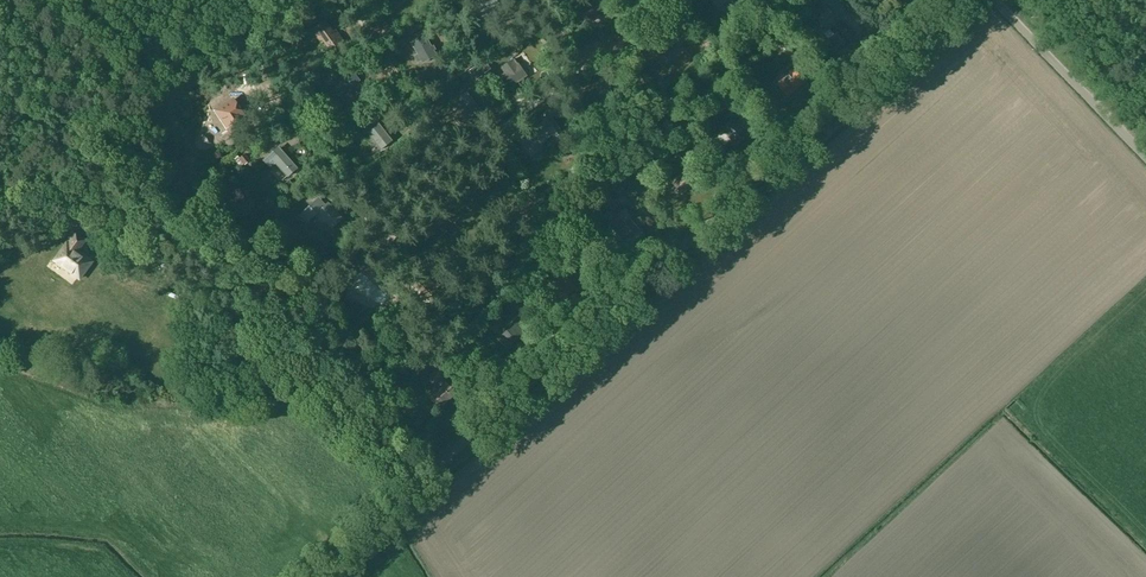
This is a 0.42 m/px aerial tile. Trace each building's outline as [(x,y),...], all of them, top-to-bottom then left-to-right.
[(494,10),(506,2),(504,0),(488,0),(494,10)] [(584,12),(592,20),(598,14),(600,16),(601,15),(600,14),(606,9),(597,0),(596,0),(584,12)] [(838,16),(846,9),(837,0),(824,0),(838,16)] [(313,29),(313,30),(316,28),(331,50),(343,41),(338,34),(335,36),(324,21),(313,29)] [(838,49),(844,44),(845,45),(855,36),(841,21),(831,30),(835,34),(829,39),(838,49)] [(666,29),(649,45),(659,55),(676,39),(666,29)] [(423,31),(410,39),(423,62),(436,55),(423,31)] [(518,64),(517,64),(514,59),(502,68),(505,73),(504,74),(513,85),(527,75),(518,64)] [(794,68),(776,84),(787,97),(805,81),(794,68)] [(355,79),(357,77),(353,71),(327,89),(334,98),(348,88),(357,99),(366,93),(355,79)] [(611,89),(612,88),(604,77),(591,87),(599,98),(606,93),(607,95),(613,91),(611,89)] [(725,98),(733,106),(738,101),(730,93),(725,98)] [(471,98),(458,108),(466,120),(480,110),(471,98)] [(235,102),(218,113),(229,129),(247,117),(243,111),(242,112),(235,102)] [(732,115),(719,126),(735,144),(747,133),(732,115)] [(568,141),(555,123),(549,127),(545,121),(530,132),(529,130),(517,138),(529,154),(540,146),(539,144),(553,133),(559,142),(555,145),(558,148),(568,141)] [(379,123),(368,132),(376,142),(378,141),(383,147),(392,141),(379,123)] [(659,130),(656,139),(677,147),(680,138),(659,130)] [(284,152),(281,154),(276,149),(264,160),(270,167),(276,162),(288,176),(297,168),(284,152)] [(242,172),(252,164),(245,155),(235,163),(242,172)] [(686,173),(674,184),(681,192),(693,181),(686,173)] [(640,198),(629,187),(623,193),(635,204),(640,198)] [(327,222),(331,227),(341,218),(328,202),(325,204),(319,198),(298,216),(306,224),(315,216),(322,224),(325,224),(327,222)] [(625,222),(615,231),(625,242),(639,229),(630,218),(632,216),(625,209),(618,215),(625,222)] [(67,243),(55,260),(80,278),(92,261),(77,251),(85,240),(76,234),(69,244),(67,243)] [(390,297),(362,268),(352,286),(383,304),(390,297)] [(535,277),(540,283),(548,277),(543,271),(535,277)] [(566,276),(553,288),(562,298),(575,286),(566,276)] [(519,303),(526,309),(531,304),(524,297),(519,303)] [(508,348),(531,327),(522,317),(504,333),(507,336),(502,341),(508,348)] [(434,394),(443,404),(456,393),(442,377),(451,369),(446,363),(430,377),(440,388),(434,394)]
